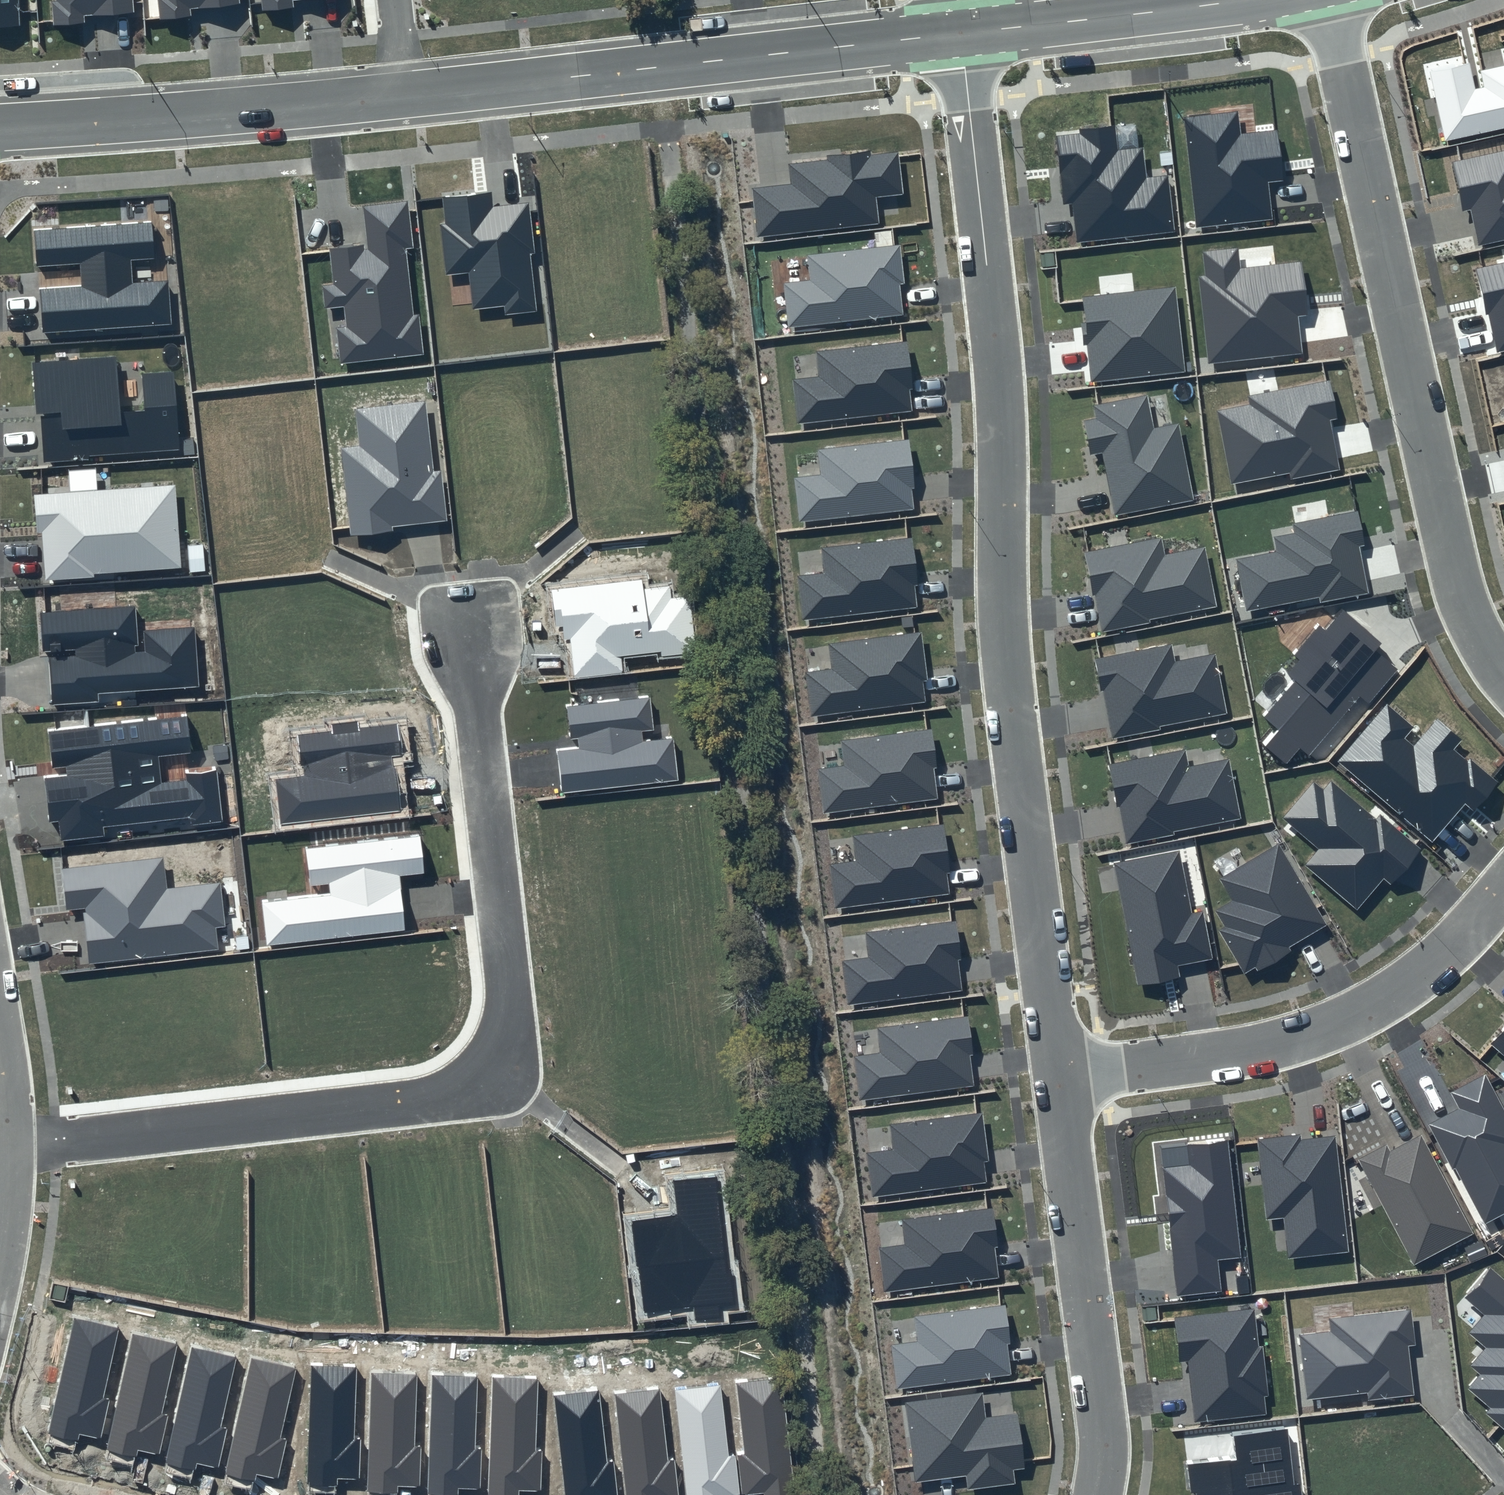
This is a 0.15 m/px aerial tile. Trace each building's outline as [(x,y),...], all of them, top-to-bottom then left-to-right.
[(20,22),(19,0),(0,0),(0,23),(20,22)] [(57,2),(53,2),(54,26),(85,23),(84,16),(134,11),(133,0),(57,0),(57,2)] [(160,19),(191,16),(191,10),(241,3),(240,0),(158,0),(160,19)] [(262,11),(293,7),(293,0),(261,0),(262,11)] [(1430,72),(1446,142),(1503,129),(1503,67),(1472,74),(1470,63),(1430,72)] [(1237,111),(1185,118),(1197,228),(1273,219),(1269,182),(1284,181),(1277,130),(1240,134),(1237,111)] [(1113,127),(1056,134),(1064,205),(1072,204),(1077,242),(1175,231),(1168,176),(1145,178),(1141,148),(1116,151),(1113,127)] [(897,151),(788,164),(790,184),(752,189),(757,238),(878,224),(874,198),(904,194),(897,151)] [(1452,162),(1462,212),(1471,210),(1478,243),(1503,237),(1503,151),(1452,162)] [(490,192),(443,198),(446,222),(441,223),(446,275),(469,273),(473,309),(505,306),(506,315),(537,311),(529,254),(534,253),(528,203),(492,207),(490,192)] [(407,201),(362,205),(367,245),(328,250),(332,284),(322,285),(325,309),(343,306),(346,326),(336,328),(340,364),(424,355),(407,201)] [(152,223),(33,230),(36,266),(80,264),(82,286),(38,289),(42,332),(171,325),(167,281),(131,282),(130,260),(154,259),(152,223)] [(900,245),(807,256),(810,281),(783,284),(788,328),(904,315),(901,284),(904,284),(900,245)] [(1236,248),(1202,252),(1205,275),(1199,276),(1208,363),(1303,353),(1298,316),(1307,315),(1302,262),(1238,269),(1236,248)] [(1477,269),(1495,352),(1503,350),(1503,263),(1477,269)] [(1177,286),(1082,296),(1091,382),(1187,371),(1177,286)] [(909,342),(816,352),(819,378),(792,381),(797,425),(912,411),(910,390),(914,390),(909,342)] [(115,358),(35,364),(42,460),(181,450),(174,372),(141,374),(144,411),(120,412),(115,358)] [(1250,404),(1217,411),(1231,484),(1288,473),(1290,480),(1340,469),(1329,421),(1338,419),(1330,381),(1248,396),(1250,404)] [(1095,419),(1084,422),(1090,455),(1103,452),(1115,516),(1193,500),(1179,423),(1154,427),(1147,395),(1093,406),(1095,419)] [(424,403),(356,410),(360,445),(342,448),(351,535),(449,525),(441,471),(432,472),(424,403)] [(910,440),(817,451),(820,476),(793,479),(798,523),(913,510),(911,488),(915,488),(910,440)] [(69,493),(34,495),(38,534),(43,534),(46,580),(183,570),(175,485),(97,490),(97,469),(68,472),(69,493)] [(1275,552),(1236,560),(1247,612),(1319,598),(1320,603),(1369,593),(1359,546),(1364,545),(1357,510),(1292,524),(1294,533),(1273,538),(1275,552)] [(913,537),(820,548),(823,573),(796,576),(802,620),(916,607),(914,586),(918,585),(913,537)] [(1160,538),(1086,554),(1101,631),(1218,607),(1205,548),(1164,556),(1160,538)] [(642,580),(551,590),(555,627),(562,626),(564,640),(570,640),(575,679),(623,673),(621,656),(660,651),(662,659),(697,655),(688,596),(671,598),(669,586),(643,589),(642,580)] [(135,605),(40,612),(42,653),(50,652),(52,705),(100,702),(99,693),(200,686),(195,626),(137,631),(135,605)] [(1275,729),(1262,744),(1286,765),(1299,748),(1309,756),(1359,697),(1368,704),(1397,669),(1375,652),(1383,642),(1342,609),(1285,672),(1293,680),(1262,717),(1275,729)] [(923,633),(830,644),(833,669),(806,672),(811,716),(926,703),(924,681),(928,681),(923,633)] [(1171,644),(1097,660),(1111,738),(1229,713),(1216,654),(1175,663),(1171,644)] [(649,697),(567,707),(571,739),(578,738),(579,747),(556,749),(561,793),(679,780),(673,739),(643,742),(642,732),(654,730),(649,697)] [(1387,704),(1338,761),(1432,842),(1465,804),(1476,812),(1498,785),(1453,750),(1461,740),(1436,720),(1413,746),(1404,739),(1415,728),(1387,704)] [(187,716),(48,731),(54,775),(44,777),(48,823),(59,822),(61,840),(105,836),(103,827),(190,818),(191,826),(224,822),(216,766),(185,769),(187,780),(162,783),(159,756),(192,753),(187,716)] [(397,723),(298,735),(303,776),(274,780),(280,826),(401,812),(393,756),(403,755),(397,723)] [(933,730),(842,741),(845,766),(819,769),(824,813),(938,800),(934,769),(937,768),(933,730)] [(1184,750),(1110,766),(1124,843),(1242,819),(1228,760),(1188,768),(1184,750)] [(1313,782),(1283,818),(1319,850),(1306,866),(1357,911),(1383,879),(1391,886),(1422,850),(1379,815),(1375,819),(1331,781),(1322,790),(1313,782)] [(946,825),(853,836),(856,861),(829,864),(834,908),(949,895),(947,873),(951,873),(946,825)] [(419,835),(305,848),(309,887),(329,884),(330,894),(262,901),(267,945),(406,930),(398,876),(424,873),(419,835)] [(1278,845),(1219,879),(1232,900),(1215,911),(1224,925),(1217,929),(1244,974),(1327,925),(1278,845)] [(1179,852),(1115,865),(1138,986),(1181,977),(1178,965),(1213,959),(1203,912),(1190,914),(1179,852)] [(162,857),(61,869),(65,911),(83,909),(90,963),(218,949),(215,927),(225,927),(220,883),(166,888),(162,857)] [(957,921),(867,933),(870,958),(843,961),(848,1005),(963,992),(958,960),(962,960),(957,921)] [(969,1016),(879,1027),(882,1053),(855,1055),(861,1099),(975,1086),(971,1055),(974,1054),(969,1016)] [(1492,1046),(1503,1056),(1503,1032),(1492,1046)] [(1431,1124),(1485,1224),(1503,1214),(1503,1111),(1485,1075),(1451,1093),(1459,1109),(1431,1124)] [(984,1113),(891,1124),(894,1149),(867,1152),(872,1196),(987,1183),(985,1162),(989,1161),(984,1113)] [(1300,1134),(1257,1139),(1266,1220),(1283,1217),(1288,1259),(1348,1252),(1335,1136),(1300,1140),(1300,1134)] [(1386,1145),(1358,1160),(1415,1265),(1474,1234),(1421,1135),(1390,1151),(1386,1145)] [(1228,1138),(1161,1146),(1177,1296),(1222,1291),(1218,1259),(1241,1257),(1228,1138)] [(678,1215),(632,1221),(643,1312),(693,1307),(695,1321),(724,1318),(722,1306),(736,1305),(719,1177),(673,1183),(678,1215)] [(993,1207),(903,1219),(906,1244),(879,1247),(884,1291),(999,1278),(994,1246),(998,1246),(993,1207)] [(1491,1269),(1464,1297),(1484,1315),(1468,1333),(1486,1347),(1470,1365),(1480,1373),(1467,1388),(1491,1409),(1486,1415),(1503,1430),(1503,1280),(1491,1269)] [(1006,1305),(916,1316),(919,1342),(892,1344),(897,1388),(1012,1375),(1007,1344),(1011,1343),(1006,1305)] [(1253,1308),(1174,1318),(1180,1362),(1188,1361),(1195,1422),(1267,1414),(1253,1308)] [(1416,1345),(1411,1309),(1328,1318),(1330,1331),(1299,1335),(1307,1400),(1368,1393),(1369,1401),(1415,1395),(1408,1346),(1416,1345)] [(119,1328),(74,1318),(49,1434),(78,1441),(80,1434),(101,1439),(109,1400),(102,1398),(119,1328)] [(177,1343),(132,1333),(107,1449),(136,1456),(138,1449),(159,1454),(168,1415),(160,1413),(177,1343)] [(236,1357),(192,1347),(166,1463),(196,1470),(197,1463),(218,1468),(227,1428),(219,1427),(236,1357)] [(296,1368),(251,1358),(226,1474),(255,1481),(257,1474),(278,1479),(286,1440),(279,1438),(296,1368)] [(356,1367),(310,1366),(308,1484),(339,1486),(339,1478),(360,1479),(361,1439),(353,1438),(356,1367)] [(416,1375),(370,1374),(368,1492),(399,1493),(399,1486),(420,1487),(421,1446),(413,1446),(416,1375)] [(430,1377),(428,1494),(458,1494),(458,1489),(480,1490),(481,1449),(473,1449),(475,1378),(430,1377)] [(783,1377),(738,1383),(747,1454),(740,1455),(744,1494),(765,1492),(766,1494),(796,1494),(783,1377)] [(491,1378),(489,1494),(520,1494),(520,1490),(541,1491),(542,1451),(534,1450),(537,1379),(491,1378)] [(676,1390),(688,1494),(740,1494),(736,1456),(728,1457),(721,1385),(676,1390)] [(615,1394),(627,1494),(679,1494),(675,1460),(667,1460),(661,1389),(615,1394)] [(555,1396),(566,1494),(618,1494),(614,1462),(607,1462),(600,1391),(555,1396)] [(982,1393),(905,1402),(915,1483),(965,1476),(967,1490),(1015,1484),(1013,1469),(1026,1468),(1017,1413),(985,1417),(982,1393)] [(1188,1465),(1192,1494),(1197,1493),(1197,1494),(1302,1494),(1300,1484),(1294,1485),(1287,1429),(1234,1436),(1236,1459),(1188,1465)]
